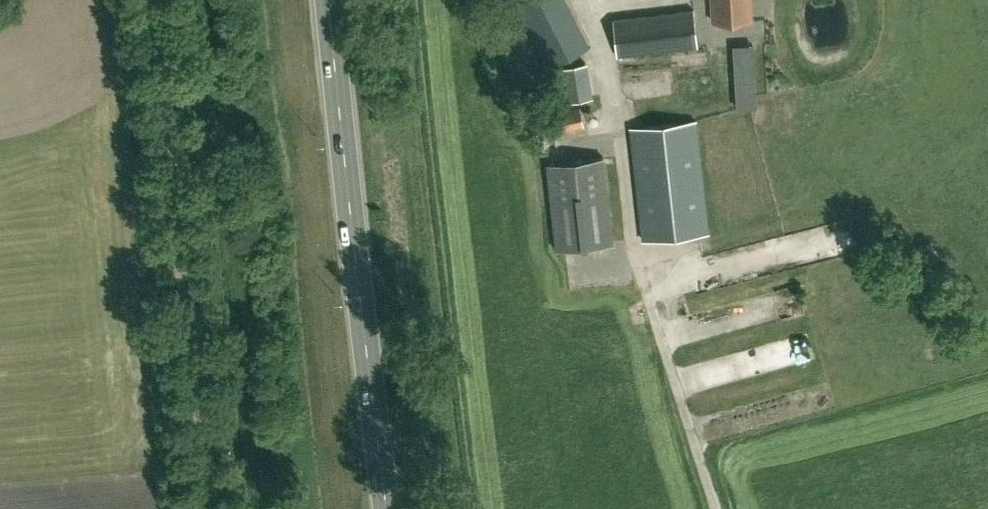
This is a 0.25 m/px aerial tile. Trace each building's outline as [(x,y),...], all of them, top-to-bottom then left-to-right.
[(590,43),(569,0),(518,0),(515,1),(547,65),(590,43)] [(751,18),(750,0),(710,0),(711,20),(751,18)] [(694,10),(613,19),(617,56),(698,47),(694,10)] [(558,130),(584,125),(582,104),(555,109),(558,130)] [(641,239),(707,232),(694,119),(628,126),(641,239)] [(601,157),(545,163),(554,249),(611,243),(601,157)]
